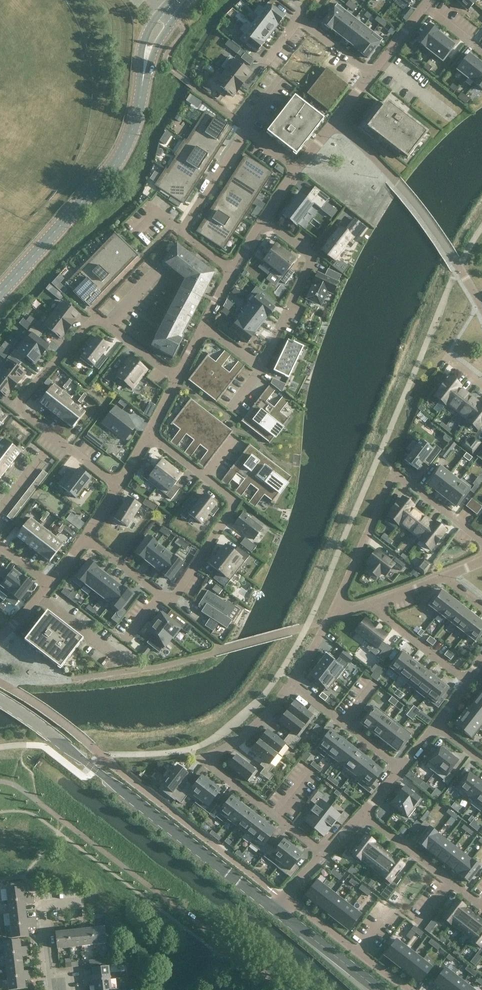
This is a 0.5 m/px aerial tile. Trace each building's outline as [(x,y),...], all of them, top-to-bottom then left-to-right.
[(256,9),(278,26),(285,16),(272,6),(276,1),(274,0),(271,0),(268,3),(268,2),(263,8),(258,5),(256,8),(256,9)] [(467,10),(475,2),(472,0),(457,0),(467,10)] [(337,4),(321,24),(331,31),(346,11),(337,4)] [(407,7),(400,17),(405,21),(409,17),(413,11),(407,7)] [(258,16),(254,21),(271,35),(278,26),(256,9),(254,12),(258,16)] [(346,11),(331,31),(332,31),(340,37),(355,18),(346,11)] [(355,18),(340,37),(349,44),(364,25),(355,18)] [(242,26),(242,27),(264,44),(269,38),(271,35),(254,21),(249,26),(244,23),(244,24),(242,26)] [(364,25),(349,44),(358,51),(373,32),(364,25)] [(428,25),(417,40),(425,47),(437,32),(428,25)] [(242,36),(239,40),(256,53),(264,44),(242,27),(240,30),(244,34),(242,36)] [(358,51),(357,51),(367,59),(377,47),(380,43),(383,39),(373,32),(358,51)] [(437,32),(425,47),(434,54),(446,39),(437,32)] [(446,39),(434,54),(442,61),(455,45),(446,39)] [(254,61),(244,53),(241,58),(250,66),(254,61)] [(469,54),(457,70),(466,77),(478,61),(469,54)] [(413,55),(409,60),(413,63),(417,58),(413,55)] [(328,63),(334,69),(340,62),(333,56),(328,63)] [(230,57),(223,66),(226,69),(235,76),(231,81),(240,87),(251,74),(230,57)] [(417,58),(413,63),(417,66),(421,61),(417,58)] [(466,77),(475,84),(481,74),(481,64),(478,61),(466,77)] [(427,63),(423,68),(429,72),(432,68),(427,63)] [(226,69),(215,83),(233,96),(240,87),(231,81),(235,76),(226,69)] [(326,69),(307,94),(329,111),(348,86),(326,69)] [(203,82),(200,86),(209,92),(211,89),(203,82)] [(452,83),(449,88),(454,92),(458,88),(452,83)] [(457,98),(461,101),(465,96),(461,92),(457,98)] [(465,96),(461,101),(465,104),(467,102),(469,99),(465,96)] [(294,97),(266,133),(295,156),(324,120),(294,97)] [(377,102),(358,127),(378,143),(381,140),(407,160),(428,133),(387,101),(383,106),(377,102)] [(204,112),(196,125),(223,143),(232,130),(233,131),(233,130),(233,129),(233,128),(206,110),(205,111),(204,111),(203,112),(204,112)] [(196,125),(186,140),(214,158),(223,143),(196,125)] [(184,139),(174,155),(176,156),(204,174),(214,158),(186,140),(184,139)] [(244,157),(235,171),(263,188),(271,175),(272,176),(273,175),(272,174),(273,173),(245,155),(244,156),(243,157),(244,157)] [(176,156),(166,172),(194,189),(204,174),(176,156)] [(155,184),(154,185),(184,204),(185,203),(185,204),(186,203),(185,202),(194,189),(166,172),(164,170),(156,183),(155,183),(154,184),(155,184)] [(235,171),(225,186),(253,204),(263,188),(235,171)] [(225,186),(216,201),(243,219),(253,204),(225,186)] [(296,227),(314,204),(312,203),(313,203),(321,209),(330,198),(315,186),(306,198),(307,198),(306,199),(299,193),(281,215),(296,227)] [(216,201),(206,216),(233,234),(243,219),(216,201)] [(196,229),(196,230),(197,230),(196,232),(224,249),(224,248),(225,249),(226,248),(225,247),(233,234),(206,216),(197,229),(196,229)] [(351,248),(367,228),(354,218),(344,231),(339,227),(320,251),(334,261),(347,245),(351,248)] [(100,243),(126,268),(138,256),(139,255),(115,232),(114,233),(103,245),(100,242),(100,243)] [(88,255),(114,280),(126,268),(100,243),(99,243),(102,246),(91,257),(88,255)] [(150,346),(173,358),(184,337),(182,336),(215,273),(176,243),(161,262),(184,280),(150,346)] [(276,243),(263,261),(273,269),(270,272),(270,273),(287,252),(276,243)] [(287,252),(270,273),(285,284),(294,272),(291,269),(290,269),(293,264),(297,259),(287,252)] [(75,268),(102,293),(114,280),(88,255),(87,256),(90,258),(79,270),(76,267),(75,268)] [(343,273),(348,266),(341,261),(340,263),(337,260),(333,266),(343,273)] [(65,283),(89,307),(90,306),(90,305),(102,293),(75,268),(78,271),(66,283),(66,282),(65,283)] [(339,282),(317,272),(311,285),(312,285),(305,299),(321,306),(328,292),(333,295),(339,282)] [(51,284),(63,294),(67,290),(60,283),(64,279),(60,275),(51,284)] [(64,296),(57,291),(54,295),(60,300),(64,296)] [(247,301),(247,302),(268,318),(275,308),(258,294),(250,303),(247,301)] [(61,302),(55,311),(64,317),(60,323),(68,329),(79,316),(61,302)] [(247,302),(241,310),(261,326),(268,318),(247,302)] [(236,320),(254,334),(261,326),(241,310),(240,310),(243,313),(237,320),(236,320)] [(55,311),(44,324),(61,338),(68,329),(60,323),(64,317),(55,311)] [(229,329),(230,330),(247,344),(254,334),(236,320),(229,329)] [(32,326),(22,340),(41,355),(48,346),(38,338),(42,334),(32,326)] [(80,358),(98,371),(107,358),(102,355),(104,352),(105,353),(109,348),(108,347),(108,346),(96,337),(95,338),(91,336),(85,344),(89,347),(80,358)] [(288,339),(279,358),(282,360),(276,372),(288,378),(298,359),(295,358),(300,345),(288,339)] [(22,340),(11,354),(21,361),(24,356),(34,364),(41,355),(22,340)] [(202,391),(231,354),(225,349),(224,350),(225,350),(215,362),(208,356),(209,354),(208,354),(188,380),(188,381),(189,380),(202,391)] [(231,354),(202,391),(216,401),(215,402),(216,402),(245,365),(239,360),(229,373),(222,367),(231,354)] [(11,355),(0,369),(9,376),(5,381),(13,387),(15,385),(24,373),(17,368),(21,363),(11,355)] [(130,356),(114,377),(131,390),(147,370),(130,356)] [(110,368),(102,378),(108,383),(116,373),(110,368)] [(6,397),(13,387),(5,381),(9,376),(0,369),(0,391),(6,397)] [(437,392),(433,397),(445,406),(461,385),(449,375),(437,392)] [(270,384),(279,391),(283,383),(273,378),(270,384)] [(63,390),(54,384),(52,386),(39,402),(48,409),(63,390)] [(255,432),(284,395),(283,395),(274,407),(266,402),(276,389),(270,384),(241,422),(242,422),(255,432)] [(447,406),(456,413),(471,394),(462,387),(463,386),(461,385),(445,406),(446,407),(446,406),(447,406)] [(63,390),(48,409),(56,416),(71,397),(63,390)] [(466,422),(481,402),(481,401),(481,400),(480,401),(471,394),(456,413),(466,420),(465,421),(466,422)] [(290,400),(284,395),(255,432),(269,442),(268,443),(269,444),(274,438),(275,439),(284,428),(282,426),(290,417),(289,416),(288,418),(280,412),(289,400),(290,401),(290,400)] [(71,397),(56,416),(64,422),(77,405),(69,399),(71,397)] [(204,410),(191,399),(191,398),(170,425),(171,425),(172,424),(180,430),(170,442),(170,441),(170,442),(176,447),(204,410)] [(466,422),(478,432),(481,427),(481,402),(466,422)] [(77,405),(64,422),(73,429),(85,412),(77,405)] [(115,405),(102,423),(125,441),(135,428),(129,416),(115,405)] [(218,420),(204,410),(176,447),(186,435),(193,440),(184,453),(190,457),(218,420)] [(218,420),(190,457),(190,458),(200,445),(207,451),(197,464),(204,469),(233,431),(232,430),(232,431),(218,420)] [(86,437),(93,443),(97,439),(89,432),(86,437)] [(445,434),(443,437),(444,439),(448,443),(451,438),(445,434)] [(460,445),(472,454),(481,443),(474,437),(469,443),(465,440),(461,445),(460,445)] [(0,441),(0,451),(14,461),(21,452),(4,439),(2,438),(0,441)] [(420,440),(404,460),(416,470),(417,469),(420,465),(423,462),(429,466),(441,450),(435,445),(432,449),(420,440)] [(451,441),(440,455),(445,459),(456,445),(451,441)] [(263,455),(250,445),(250,444),(221,481),(227,486),(236,474),(244,480),(234,492),(235,493),(263,455)] [(0,451),(0,463),(7,469),(14,461),(0,451)] [(469,461),(471,458),(472,457),(466,452),(463,457),(469,461)] [(263,455),(235,493),(240,497),(250,484),(258,490),(248,503),(249,503),(277,466),(263,455)] [(140,478),(155,490),(172,467),(163,460),(156,469),(151,465),(140,478)] [(277,466),(249,503),(255,508),(255,507),(264,495),(272,501),(270,503),(271,503),(278,494),(280,495),(289,484),(287,483),(292,477),(291,476),(291,477),(277,466)] [(426,483),(436,491),(449,474),(440,466),(426,483)] [(182,475),(172,467),(155,490),(170,501),(180,488),(175,484),(182,475)] [(68,469),(57,483),(63,488),(63,489),(75,498),(84,487),(88,490),(94,482),(90,480),(91,479),(78,469),(74,474),(68,469)] [(449,474),(436,491),(446,499),(461,479),(461,478),(459,481),(449,474)] [(461,479),(446,499),(456,506),(471,486),(461,479)] [(478,488),(475,485),(470,491),(474,494),(478,488)] [(181,515),(198,529),(208,515),(212,518),(219,508),(215,506),(216,504),(204,495),(200,500),(195,497),(181,515)] [(402,496),(387,516),(398,525),(414,505),(402,496)] [(124,502),(113,519),(127,527),(141,506),(127,497),(124,502)] [(146,498),(142,504),(155,511),(158,506),(146,498)] [(466,506),(476,514),(479,512),(468,503),(466,506)] [(400,524),(410,532),(423,515),(413,507),(415,505),(414,505),(398,525),(399,526),(400,524)] [(243,513),(232,527),(240,533),(242,530),(253,539),(262,528),(249,519),(250,519),(243,513)] [(85,523),(72,514),(67,520),(80,530),(85,523)] [(423,515),(410,532),(419,539),(419,540),(418,541),(419,541),(435,521),(434,521),(433,522),(423,515)] [(39,524),(31,517),(29,520),(29,519),(16,536),(25,543),(39,524)] [(435,521),(419,541),(430,550),(431,550),(447,530),(435,521)] [(39,524),(25,543),(33,549),(47,530),(39,524)] [(63,529),(68,533),(72,528),(67,525),(66,525),(63,529)] [(55,536),(47,530),(33,549),(41,555),(55,536)] [(156,542),(147,535),(133,552),(143,560),(156,542)] [(64,543),(55,536),(41,555),(50,562),(62,546),(62,545),(64,543)] [(245,537),(240,544),(251,552),(256,546),(245,537)] [(156,542),(143,560),(152,567),(165,550),(156,542)] [(237,547),(234,552),(225,545),(217,555),(238,571),(249,556),(237,547)] [(364,572),(376,581),(381,574),(385,577),(394,566),(401,571),(405,565),(394,556),(391,560),(376,548),(365,562),(369,565),(364,572)] [(176,553),(173,556),(165,550),(152,567),(161,574),(177,553),(176,553)] [(183,563),(185,560),(177,553),(161,574),(170,581),(184,563),(183,563)] [(210,565),(218,571),(214,576),(226,585),(238,571),(217,555),(210,565)] [(416,568),(424,574),(431,564),(423,558),(416,568)] [(74,577),(84,584),(98,567),(88,559),(74,577)] [(85,585),(92,591),(106,574),(98,567),(84,584),(85,585)] [(0,588),(0,591),(8,597),(9,595),(23,577),(14,570),(0,588)] [(92,591),(101,598),(114,580),(106,574),(92,591)] [(23,577),(9,595),(18,602),(31,584),(23,577)] [(101,598),(109,604),(123,587),(114,580),(101,598)] [(222,589),(216,584),(212,589),(219,594),(222,589)] [(132,594),(123,587),(109,604),(119,612),(132,594)] [(71,593),(67,597),(71,601),(74,597),(77,594),(73,590),(71,593)] [(207,590),(199,604),(204,607),(203,610),(201,612),(210,618),(205,626),(213,631),(218,623),(226,628),(232,620),(227,617),(235,606),(226,600),(225,600),(226,601),(225,602),(207,590)] [(441,590),(428,606),(438,614),(451,597),(441,590)] [(451,597),(438,614),(447,621),(460,604),(451,597)] [(460,604),(447,621),(456,627),(469,611),(460,604)] [(161,609),(152,621),(172,636),(171,637),(173,638),(181,628),(183,629),(186,624),(171,613),(169,615),(161,609)] [(24,641),(60,669),(83,639),(47,611),(24,641)] [(469,611),(456,627),(465,635),(478,618),(469,611)] [(465,635),(474,642),(476,639),(481,632),(481,621),(478,618),(465,635)] [(366,619),(356,631),(381,651),(377,657),(383,661),(393,648),(382,641),(387,635),(380,629),(381,628),(374,622),(373,624),(366,619)] [(143,633),(151,639),(148,643),(159,652),(171,637),(172,636),(152,621),(143,633)] [(140,654),(142,655),(145,657),(150,650),(145,646),(140,653),(140,654)] [(343,650),(339,656),(349,663),(353,658),(343,650)] [(389,668),(388,669),(398,677),(399,676),(399,675),(412,659),(402,651),(398,656),(389,668)] [(326,654),(317,666),(336,680),(344,669),(326,654)] [(412,659),(399,675),(399,676),(407,682),(408,682),(421,666),(412,659)] [(379,665),(370,676),(371,676),(372,677),(373,678),(376,680),(385,669),(379,665)] [(317,666),(309,676),(328,690),(336,680),(317,666)] [(407,682),(406,683),(416,691),(417,689),(430,672),(421,666),(408,682),(407,682)] [(417,689),(416,691),(425,698),(426,696),(439,679),(430,672),(417,689)] [(426,696),(425,698),(438,708),(444,700),(440,697),(448,687),(439,679),(426,696)] [(322,692),(319,696),(325,701),(328,697),(322,692)] [(467,705),(481,717),(481,702),(477,698),(470,707),(468,705),(467,705)] [(295,702),(287,712),(306,726),(314,716),(316,717),(316,718),(320,713),(311,705),(306,711),(295,702)] [(460,715),(479,730),(481,726),(481,717),(467,705),(460,715)] [(375,706),(360,724),(370,731),(383,714),(384,713),(375,706)] [(279,722),(291,731),(287,736),(287,737),(296,744),(301,738),(298,737),(306,726),(287,712),(279,722)] [(383,714),(370,731),(379,738),(392,721),(393,720),(384,713),(383,714)] [(453,724),(470,738),(472,739),(479,730),(460,715),(453,724)] [(379,738),(388,745),(401,728),(402,727),(393,720),(392,721),(379,738)] [(388,745),(397,752),(411,734),(402,727),(401,728),(388,745)] [(268,730),(260,740),(277,754),(285,743),(292,749),(296,744),(287,737),(287,736),(282,742),(268,730)] [(315,750),(324,757),(327,753),(339,737),(331,730),(315,750)] [(327,753),(335,760),(348,744),(339,737),(327,753)] [(253,750),(264,759),(260,765),(264,768),(269,772),(273,768),(273,767),(269,763),(277,754),(260,740),(253,750)] [(335,760),(344,766),(356,750),(348,744),(335,760)] [(428,762),(426,766),(434,773),(450,753),(440,746),(429,761),(428,762)] [(344,766),(342,768),(351,775),(365,757),(356,750),(344,766)] [(459,760),(450,753),(434,773),(443,780),(445,778),(446,776),(459,760)] [(257,771),(237,756),(229,766),(249,781),(257,771)] [(351,775),(359,782),(373,764),(365,757),(351,775)] [(159,788),(175,800),(176,800),(181,793),(182,791),(177,787),(178,787),(188,773),(177,764),(159,788)] [(359,782),(358,783),(371,794),(379,785),(374,781),(382,770),(373,764),(359,782)] [(260,773),(269,780),(273,775),(269,772),(264,768),(260,773)] [(456,789),(455,789),(465,796),(466,795),(478,779),(469,771),(458,785),(456,787),(456,788),(456,789)] [(188,794),(197,801),(211,783),(202,776),(193,787),(188,783),(182,791),(181,793),(176,800),(180,803),(181,804),(188,794)] [(474,801),(481,790),(481,782),(478,779),(466,795),(474,801)] [(195,803),(209,814),(216,805),(211,801),(219,789),(211,783),(197,801),(195,803)] [(404,785),(397,794),(415,808),(422,799),(420,798),(404,785)] [(471,804),(480,811),(481,810),(481,809),(481,790),(474,801),(471,804)] [(304,820),(314,828),(330,807),(320,800),(323,795),(318,791),(310,801),(316,805),(304,820)] [(390,804),(406,816),(408,817),(415,808),(397,794),(390,804)] [(225,823),(240,803),(232,797),(216,817),(225,823)] [(225,823),(228,819),(236,826),(249,810),(240,803),(225,823)] [(324,836),(336,821),(341,825),(349,815),(343,811),(340,815),(330,807),(314,828),(324,836)] [(236,826),(245,833),(257,816),(249,810),(236,826)] [(241,838),(249,844),(250,843),(253,839),(266,823),(257,816),(245,833),(241,838)] [(253,839),(250,843),(259,850),(275,830),(266,823),(253,839)] [(428,825),(416,842),(425,849),(438,833),(428,825)] [(351,852),(348,855),(349,855),(359,863),(361,860),(376,842),(365,833),(357,844),(351,852)] [(438,833),(425,849),(433,856),(446,839),(438,833)] [(270,847),(263,856),(277,867),(293,846),(284,839),(275,851),(270,847)] [(446,839),(433,856),(442,862),(455,846),(446,839)] [(361,860),(370,868),(384,850),(375,843),(376,842),(361,860)] [(293,846),(277,867),(291,878),(298,868),(293,864),(302,853),(293,846)] [(455,846),(442,862),(450,869),(463,852),(455,846)] [(370,868),(380,875),(394,856),(393,857),(384,850),(370,868)] [(450,869),(459,876),(472,859),(463,852),(450,869)] [(380,875),(378,878),(387,885),(383,891),(389,895),(397,885),(392,881),(405,865),(394,856),(380,875)] [(481,866),(472,859),(459,876),(468,883),(481,866)] [(318,881),(306,896),(314,903),(326,888),(318,881)] [(24,895),(23,887),(6,889),(8,901),(33,899),(33,894),(24,895)] [(314,903),(322,910),(335,893),(326,888),(314,903)] [(327,915),(330,917),(343,900),(335,893),(322,910),(328,914),(327,915)] [(440,917),(450,925),(465,906),(455,898),(450,905),(446,911),(445,910),(440,917)] [(8,901),(9,914),(26,912),(25,904),(34,904),(33,899),(8,901)] [(330,917),(339,924),(352,907),(343,900),(330,917)] [(452,925),(461,932),(475,914),(466,907),(465,906),(450,925),(451,926),(452,925)] [(362,914),(352,907),(339,924),(348,931),(362,914)] [(36,918),(27,919),(26,912),(9,914),(11,925),(36,923),(36,918)] [(469,940),(481,924),(481,920),(475,914),(461,932),(469,939),(469,940)] [(432,920),(424,929),(429,933),(437,924),(432,920)] [(37,927),(36,923),(11,925),(12,937),(29,936),(28,928),(37,927)] [(479,950),(480,949),(481,947),(481,924),(469,940),(468,942),(479,950)] [(106,944),(104,927),(92,929),(94,945),(106,944)] [(82,946),(94,945),(92,929),(80,930),(82,946)] [(80,930),(68,931),(70,948),(82,946),(80,930)] [(70,948),(68,931),(56,933),(58,949),(70,948)] [(383,955),(393,963),(406,946),(396,938),(383,955)] [(3,942),(5,954),(30,951),(30,946),(21,948),(20,940),(3,942)] [(401,968),(402,969),(414,952),(406,946),(393,963),(400,969),(401,968)] [(5,954),(6,966),(23,964),(22,957),(31,956),(30,951),(5,954)] [(414,952),(402,969),(410,976),(423,959),(414,952)] [(426,955),(423,959),(410,976),(420,983),(433,966),(431,965),(434,961),(426,955)] [(32,970),(23,971),(23,964),(6,966),(8,978),(33,975),(32,970)] [(441,989),(454,973),(445,966),(432,983),(441,989)] [(92,968),(93,976),(84,977),(84,982),(110,979),(109,967),(92,968)] [(463,981),(454,973),(441,989),(456,989),(463,981)] [(33,975),(8,978),(9,989),(10,989),(25,988),(25,981),(33,980),(33,975)] [(136,988),(135,976),(127,977),(128,989),(136,988)] [(95,989),(111,989),(110,979),(84,982),(85,987),(94,986),(95,989)] [(456,989),(471,989),(472,988),(463,981),(456,989)]
